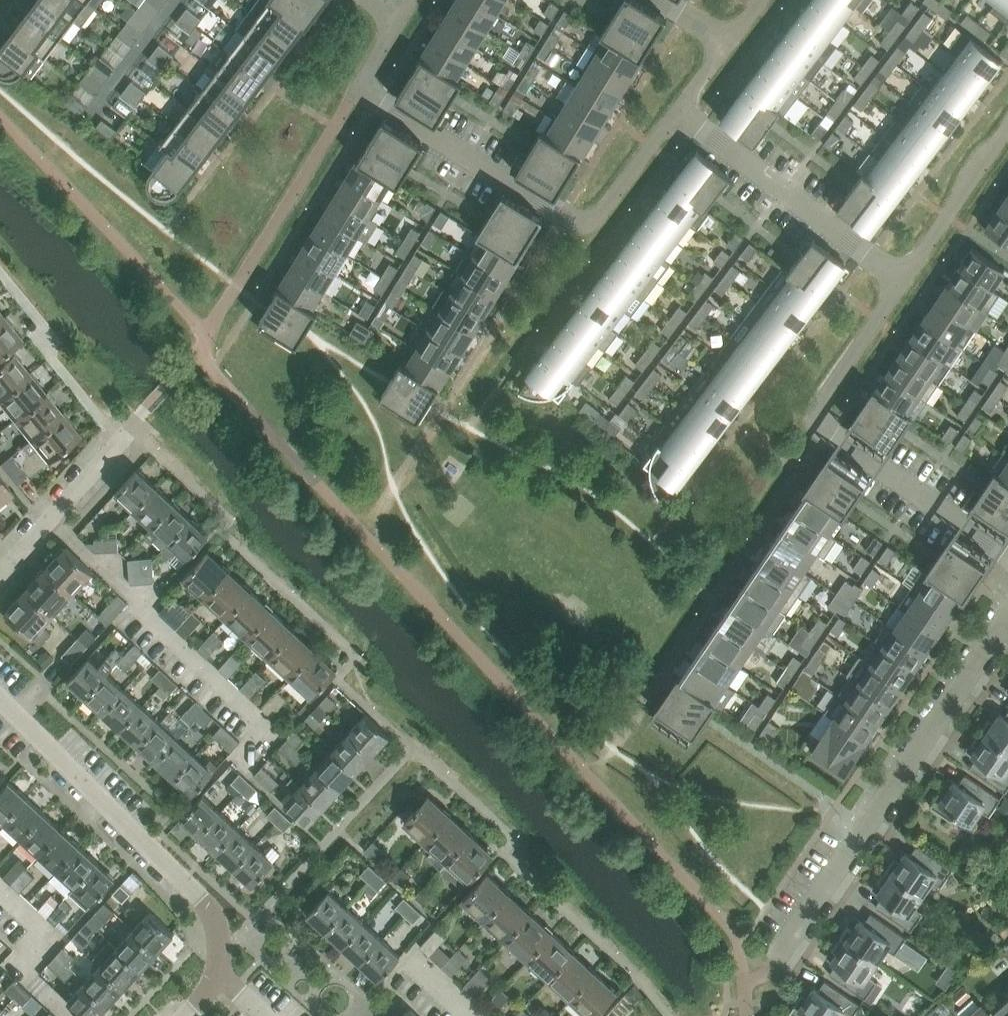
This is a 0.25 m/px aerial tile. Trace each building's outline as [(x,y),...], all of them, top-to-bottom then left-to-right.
[(82,26),(48,0),(37,0),(32,7),(34,8),(29,14),(60,38),(74,20),(82,26)] [(82,26),(96,8),(86,0),(48,0),(82,26)] [(160,10),(165,3),(162,0),(148,0),(160,10)] [(251,10),(290,40),(294,34),(296,35),(304,24),(306,25),(307,24),(289,10),(275,0),(258,0),(251,10)] [(296,1),(297,0),(275,0),(289,10),(296,1)] [(325,0),(297,0),(296,1),(289,10),(307,24),(314,14),(325,0)] [(452,8),(486,29),(496,13),(475,0),(457,0),(452,8)] [(496,13),(504,0),(475,0),(496,13)] [(639,0),(622,0),(608,22),(601,34),(642,59),(667,17),(639,0)] [(829,39),(842,22),(813,0),(811,0),(799,16),(829,39)] [(849,0),(813,0),(842,22),(855,4),(849,0)] [(855,4),(863,10),(871,0),(849,0),(855,4)] [(923,1),(935,10),(942,2),(939,0),(924,0),(923,1)] [(1007,21),(1007,0),(997,0),(996,1),(990,9),(1007,23),(1007,21)] [(560,7),(551,1),(544,13),(553,18),(560,7)] [(920,7),(912,1),(903,13),(911,19),(920,7)] [(947,19),(953,11),(942,2),(935,10),(947,19)] [(196,26),(202,19),(187,8),(182,15),(196,26)] [(452,8),(442,24),(476,45),(486,29),(452,8)] [(290,40),(251,10),(237,28),(238,29),(278,59),(287,47),(285,46),(290,40)] [(567,26),(574,15),(565,10),(558,21),(567,26)] [(932,17),(924,11),(915,23),(923,29),(932,17)] [(23,19),(14,31),(47,56),(60,38),(29,14),(25,21),(23,19)] [(979,23),(967,14),(961,22),(973,31),(979,23)] [(182,15),(176,22),(191,33),(196,26),(182,15)] [(837,45),(829,39),(799,16),(786,33),(824,62),(837,45)] [(550,23),(541,18),(534,29),(543,35),(550,23)] [(907,25),(899,18),(890,30),(898,36),(907,25)] [(138,39),(143,32),(128,21),(123,28),(138,39)] [(915,23),(906,35),(914,41),(923,29),(915,23)] [(985,40),(991,32),(979,23),(973,31),(985,40)] [(442,24),(432,40),(466,61),(476,45),(442,24)] [(123,28),(117,35),(132,46),(138,39),(123,28)] [(267,70),(269,71),(278,59),(238,29),(224,47),(262,76),(267,70)] [(880,42),(889,48),(898,36),(890,30),(880,42)] [(18,74),(22,70),(23,69),(32,75),(47,56),(14,31),(13,33),(14,33),(0,52),(0,72),(4,75),(9,76),(14,76),(18,74)] [(598,54),(632,75),(642,59),(601,34),(597,31),(587,47),(598,54)] [(1002,60),(963,31),(950,49),(957,55),(988,78),(1002,60)] [(560,37),(551,32),(545,43),(553,48),(560,37)] [(811,80),(824,62),(786,33),(772,50),(811,80)] [(422,56),(456,77),(466,61),(432,40),(422,56)] [(536,45),(527,40),(520,52),(529,57),(536,45)] [(546,59),(553,48),(545,43),(538,54),(546,59)] [(169,62),(174,56),(159,45),(154,51),(169,62)] [(223,46),(209,65),(217,71),(250,96),(259,84),(257,82),(262,76),(224,47),(223,46)] [(906,52),(898,46),(889,58),(897,64),(906,52)] [(811,80),(772,50),(759,68),(798,97),(811,80)] [(154,51),(148,58),(163,70),(169,62),(154,51)] [(520,52),(514,62),(522,67),(529,57),(520,52)] [(880,59),(872,53),(863,65),(871,71),(880,59)] [(96,54),(91,61),(95,64),(100,57),(96,54)] [(598,54),(588,70),(622,91),(632,75),(598,54)] [(988,78),(957,55),(944,72),(975,95),(988,78)] [(422,56),(396,98),(437,123),(463,81),(456,78),(456,77),(422,56)] [(110,75),(115,69),(100,57),(95,64),(110,75)] [(880,70),(888,76),(897,64),(889,58),(880,70)] [(89,70),(80,82),(96,94),(110,75),(95,64),(90,71),(89,70)] [(540,70),(531,65),(524,76),(533,81),(540,70)] [(854,77),(862,83),(871,71),(863,65),(854,77)] [(781,109),(786,113),(798,97),(759,68),(746,85),(780,110),(781,109)] [(588,70),(578,86),(612,107),(622,91),(588,70)] [(250,96),(217,71),(203,89),(234,113),(239,107),(241,108),(250,96)] [(975,95),(944,72),(931,90),(962,113),(975,95)] [(516,78),(507,73),(501,84),(509,89),(516,78)] [(526,92),(533,81),(524,76),(517,87),(526,92)] [(559,96),(568,102),(602,123),(612,107),(578,86),(569,80),(559,96)] [(880,86),(872,80),(863,92),(871,98),(880,86)] [(141,99),(146,92),(131,81),(126,87),(141,99)] [(931,90),(923,84),(910,101),(918,107),(948,130),(962,113),(931,90)] [(780,110),(746,85),(730,107),(725,103),(717,113),(722,117),(721,118),(755,143),(756,142),(761,146),(768,136),(763,132),(780,110)] [(488,86),(483,94),(491,99),(496,91),(488,86)] [(126,87),(121,95),(136,106),(141,99),(126,87)] [(854,94),(846,87),(837,99),(845,106),(854,94)] [(234,113),(203,89),(190,107),(222,132),(231,120),(230,119),(234,113)] [(506,95),(497,89),(496,91),(491,99),(490,101),(499,106),(506,95)] [(854,104),(862,110),(871,98),(863,92),(854,104)] [(86,107),(71,95),(65,103),(80,115),(86,107)] [(512,114),(519,103),(511,98),(504,109),(512,114)] [(828,111),(836,117),(845,106),(837,99),(828,111)] [(568,102),(558,118),(592,139),(602,123),(568,102)] [(222,132),(190,107),(176,125),(207,149),(211,143),(213,144),(222,132)] [(948,130),(918,107),(905,124),(935,147),(948,130)] [(845,133),(854,120),(846,114),(837,127),(845,133)] [(558,118),(548,134),(582,155),(592,139),(558,118)] [(117,130),(102,119),(96,127),(111,138),(117,130)] [(424,144),(384,119),(359,159),(390,181),(398,186),(424,144)] [(828,128),(820,122),(811,134),(819,140),(828,128)] [(935,147),(905,124),(892,141),(922,164),(935,147)] [(207,149),(176,125),(162,144),(195,169),(204,157),(202,155),(207,149)] [(548,134),(542,130),(516,172),(556,197),(582,155),(548,134)] [(832,150),(841,137),(833,131),(824,144),(832,150)] [(871,152),(909,182),(922,164),(892,141),(884,135),(871,152)] [(192,169),(194,170),(195,169),(162,144),(161,145),(160,144),(144,163),(155,171),(152,176),(152,181),(153,185),(155,190),(160,193),(164,194),(169,194),(174,192),(178,189),(192,169)] [(689,161),(680,172),(672,183),(706,208),(722,187),(727,190),(734,180),(730,176),(731,175),(697,150),(696,151),(691,147),(684,158),(689,161)] [(858,169),(863,173),(896,199),(909,182),(871,152),(858,169)] [(380,198),(390,181),(359,159),(347,178),(380,198)] [(884,224),(880,220),(896,199),(863,173),(846,195),(841,191),(834,201),(839,205),(838,206),(871,232),(872,230),(877,234),(884,224)] [(347,178),(336,196),(368,216),(380,198),(347,178)] [(706,208),(672,183),(659,200),(698,229),(710,212),(706,208)] [(519,258),(523,252),(544,217),(503,193),(478,233),(519,258)] [(336,196),(325,215),(357,235),(367,241),(378,222),(368,216),(336,196)] [(999,209),(1007,215),(1007,196),(999,209)] [(698,229),(659,200),(646,217),(676,240),(689,223),(697,229),(698,229)] [(420,214),(428,220),(436,207),(428,202),(420,214)] [(999,209),(986,229),(987,229),(1007,243),(1007,215),(999,209)] [(442,228),(450,215),(441,210),(434,223),(442,228)] [(346,253),(357,235),(325,215),(313,233),(346,253)] [(633,234),(663,258),(676,240),(646,217),(633,234)] [(413,244),(421,232),(412,227),(405,239),(413,244)] [(430,247),(438,234),(430,229),(422,242),(430,247)] [(744,238),(736,231),(727,244),(735,250),(744,238)] [(313,233),(302,252),(334,272),(346,253),(313,233)] [(477,234),(486,239),(475,257),(507,277),(519,258),(478,233),(477,234)] [(633,234),(620,252),(658,281),(671,264),(663,258),(633,234)] [(799,245),(804,249),(788,270),(822,296),(838,275),(843,279),(851,268),(846,265),(847,264),(812,238),(812,239),(807,235),(799,245)] [(405,239),(397,252),(405,258),(413,244),(405,239)] [(749,260),(758,248),(750,242),(741,254),(749,260)] [(975,248),(974,247),(960,266),(992,288),(1004,269),(974,248),(975,248)] [(731,255),(723,249),(714,261),(722,267),(731,255)] [(302,252),(290,270),(323,290),(334,272),(302,252)] [(427,252),(423,258),(415,253),(407,266),(416,271),(424,276),(435,258),(427,252)] [(475,257),(467,252),(456,270),(464,275),(496,295),(507,277),(475,257)] [(620,252),(607,269),(645,298),(658,281),(620,252)] [(391,281),(399,268),(390,263),(382,276),(391,281)] [(741,270),(733,264),(724,277),(732,283),(741,270)] [(407,266),(399,279),(408,284),(416,271),(407,266)] [(948,284),(980,306),(988,311),(1000,294),(992,288),(960,266),(948,284)] [(783,267),(770,284),(809,314),(822,296),(788,270),(783,267)] [(607,269),(594,286),(624,309),(632,316),(645,298),(607,269)] [(318,311),(312,307),(323,290),(290,270),(279,288),(317,312),(318,311)] [(714,277),(706,271),(697,283),(705,290),(714,277)] [(456,287),(450,284),(446,286),(444,289),(484,314),(496,295),(464,275),(456,287)] [(382,276),(374,288),(383,294),(391,281),(382,276)] [(715,288),(723,294),(732,283),(724,277),(715,288)] [(688,295),(696,301),(705,290),(697,283),(688,295)] [(809,314),(770,284),(757,301),(796,331),(809,314)] [(980,306),(948,284),(936,302),(967,324),(980,306)] [(611,327),(624,309),(594,286),(580,303),(611,327)] [(266,310),(259,321),(298,345),(305,332),(317,312),(279,288),(266,310)] [(473,332),(484,314),(444,289),(433,307),(473,332)] [(393,308),(401,295),(392,290),(384,303),(393,308)] [(715,305),(707,299),(697,311),(705,317),(715,305)] [(376,305),(367,300),(359,313),(368,318),(376,305)] [(796,331),(757,301),(744,319),(783,348),(796,331)] [(967,324),(936,302),(924,320),(963,347),(976,330),(967,324)] [(384,303),(376,315),(385,321),(393,308),(384,303)] [(618,332),(611,327),(580,303),(567,321),(598,344),(598,343),(606,349),(618,332)] [(430,305),(419,324),(430,330),(429,331),(462,350),(473,332),(433,307),(430,305)] [(688,312),(680,306),(670,318),(678,324),(688,312)] [(688,323),(696,329),(705,317),(697,311),(688,323)] [(22,337),(5,316),(0,321),(0,355),(22,337)] [(662,329),(670,335),(678,324),(670,318),(662,329)] [(744,319),(731,336),(730,336),(770,366),(783,348),(744,319)] [(358,320),(351,333),(350,333),(359,338),(367,326),(358,320)] [(963,347),(924,320),(911,338),(943,360),(943,359),(951,365),(963,347)] [(585,361),(598,344),(567,321),(554,338),(585,361)] [(367,344),(368,343),(375,331),(367,326),(359,338),(367,344)] [(450,369),(462,350),(429,331),(418,349),(450,369)] [(688,340),(680,333),(671,346),(679,352),(688,340)] [(718,353),(726,359),(725,360),(756,383),(770,366),(730,336),(718,353)] [(593,367),(585,361),(554,338),(541,355),(574,380),(580,384),(593,367)] [(943,360),(911,338),(899,356),(931,378),(943,360)] [(662,346),(654,340),(644,353),(652,359),(662,346)] [(662,357),(670,364),(679,352),(671,346),(662,357)] [(400,364),(439,387),(450,369),(418,349),(407,366),(401,362),(400,364)] [(996,363),(1004,368),(1007,363),(1007,351),(1005,350),(996,363)] [(31,373),(13,352),(0,363),(0,398),(31,373)] [(635,364),(643,370),(652,359),(644,353),(635,364)] [(548,395),(552,394),(554,394),(560,398),(567,389),(566,387),(574,380),(541,355),(527,373),(531,376),(520,390),(523,391),(527,393),(530,394),(535,395),(538,396),(543,396),(546,395),(548,395)] [(939,383),(931,378),(899,356),(887,374),(919,395),(927,401),(939,383)] [(713,377),(743,400),(756,383),(725,360),(713,376),(713,377)] [(381,396),(419,420),(428,406),(439,387),(400,364),(390,381),(381,396)] [(990,385),(999,371),(990,366),(981,379),(990,385)] [(662,374),(654,368),(645,380),(653,386),(662,374)] [(691,388),(697,392),(730,417),(743,400),(713,377),(713,376),(705,370),(691,388)] [(47,393),(31,373),(0,398),(0,403),(14,420),(47,393)] [(912,415),(907,412),(919,395),(887,374),(876,391),(874,390),(873,391),(892,403),(911,416),(912,415)] [(626,393),(635,381),(627,375),(618,387),(626,393)] [(1000,379),(991,393),(1000,398),(1007,386),(1007,384),(1000,379)] [(636,392),(644,398),(653,386),(645,380),(636,392)] [(618,387),(609,399),(617,405),(626,393),(618,387)] [(730,417),(697,392),(691,388),(679,405),(717,434),(730,417)] [(983,394),(975,388),(966,401),(974,407),(983,394)] [(867,401),(885,414),(892,403),(873,391),(867,401)] [(63,413),(47,393),(14,420),(30,440),(63,413)] [(982,406),(991,412),(1000,398),(991,393),(982,406)] [(957,415),(966,420),(974,407),(966,401),(957,415)] [(627,420),(636,408),(628,402),(619,414),(627,420)] [(885,414),(904,426),(911,416),(892,403),(885,414)] [(717,434),(679,405),(666,423),(704,452),(717,434)] [(610,420),(600,412),(592,422),(602,430),(610,420)] [(36,448),(46,460),(80,433),(63,413),(30,440),(22,446),(28,454),(36,448)] [(975,434),(985,421),(976,415),(967,428),(975,434)] [(602,430),(613,438),(621,428),(610,420),(602,430)] [(653,440),(659,444),(658,444),(691,469),(704,452),(666,423),(653,440)] [(942,437),(950,443),(959,429),(951,424),(942,437)] [(955,446),(964,452),(973,438),(964,433),(955,446)] [(659,494),(662,497),(664,499),(665,498),(674,485),(677,487),(691,469),(658,444),(653,454),(652,453),(644,462),(651,467),(651,471),(651,473),(651,475),(652,479),(653,483),(655,487),(657,490),(659,494)] [(1007,482),(1007,456),(1003,453),(991,471),(995,473),(1007,482)] [(0,464),(16,484),(27,476),(10,456),(0,464)] [(156,486),(137,469),(116,492),(135,509),(156,486)] [(1007,494),(1007,482),(995,473),(988,483),(1006,496),(1007,494)] [(12,492),(0,476),(0,502),(12,492)] [(832,492),(813,479),(807,489),(825,502),(832,492)] [(128,516),(135,522),(142,516),(152,525),(145,533),(146,533),(174,503),(156,486),(135,509),(128,516)] [(806,491),(807,492),(795,509),(829,533),(841,515),(843,516),(844,515),(825,502),(807,489),(806,491)] [(851,505),(832,492),(825,502),(844,515),(851,505)] [(161,551),(169,543),(191,519),(174,503),(146,533),(163,549),(161,551)] [(838,538),(829,533),(795,509),(782,528),(817,551),(825,557),(838,538)] [(169,543),(161,551),(179,568),(209,535),(191,519),(169,543)] [(770,547),(804,570),(817,551),(782,528),(770,547)] [(866,549),(874,555),(883,542),(875,536),(866,549)] [(95,539),(95,542),(85,542),(95,552),(107,551),(106,538),(95,539)] [(119,551),(118,538),(106,538),(107,551),(119,551)] [(887,564),(896,551),(888,545),(879,559),(887,564)] [(72,593),(92,571),(66,547),(46,569),(72,593)] [(812,576),(804,570),(770,547),(757,566),(799,595),(812,576)] [(208,551),(184,577),(206,597),(230,571),(208,551)] [(861,574),(871,560),(862,555),(853,568),(861,574)] [(143,571),(142,559),(129,560),(130,572),(143,571)] [(953,574),(934,562),(928,572),(946,584),(953,574)] [(744,585),(786,614),(799,595),(757,566),(744,585)] [(872,586),(881,573),(873,567),(864,581),(872,586)] [(46,569),(26,591),(52,615),(72,593),(46,569)] [(951,614),(963,597),(964,598),(965,597),(946,584),(928,572),(923,569),(911,587),(951,614)] [(154,570),(143,571),(130,572),(130,584),(154,582),(154,570)] [(251,591),(241,581),(230,571),(206,597),(227,617),(251,591)] [(965,597),(972,587),(953,574),(946,584),(965,597)] [(854,585),(846,579),(837,593),(845,598),(846,596),(854,585)] [(855,582),(854,585),(846,596),(854,601),(863,588),(855,582)] [(786,614),(744,585),(731,604),(765,627),(765,626),(774,632),(786,614)] [(951,614),(911,587),(899,605),(907,611),(908,610),(939,632),(951,614)] [(53,633),(43,624),(52,615),(26,591),(6,612),(10,615),(7,618),(19,630),(22,627),(32,636),(33,635),(43,644),(53,633)] [(273,611),(263,602),(251,591),(227,617),(249,637),(273,611)] [(845,598),(837,593),(828,606),(836,612),(838,609),(845,598)] [(98,616),(108,625),(127,603),(118,595),(98,616)] [(846,596),(845,598),(838,609),(846,615),(854,601),(846,596)] [(170,606),(167,603),(159,613),(177,629),(193,611),(185,603),(180,603),(176,599),(170,606)] [(765,627),(731,604),(718,623),(752,646),(765,627)] [(887,623),(927,650),(939,632),(908,610),(907,611),(899,605),(887,623)] [(186,638),(202,620),(193,611),(177,629),(186,638)] [(273,611),(249,637),(270,657),(294,631),(273,611)] [(839,635),(848,622),(840,616),(831,629),(839,635)] [(828,623),(820,617),(811,630),(819,636),(828,623)] [(752,646),(718,623),(705,641),(739,665),(752,646)] [(927,650),(887,623),(875,640),(883,646),(915,667),(927,650)] [(87,647),(97,637),(87,628),(77,638),(87,647)] [(811,630),(802,644),(810,649),(819,636),(811,630)] [(224,640),(214,631),(198,649),(207,657),(224,640)] [(315,650),(305,641),(294,631),(270,657),(291,676),(315,650)] [(134,643),(126,637),(117,646),(106,658),(107,659),(100,666),(90,656),(68,680),(85,696),(107,672),(115,664),(115,665),(118,662),(119,661),(118,660),(134,643)] [(62,655),(72,664),(87,647),(77,638),(62,655)] [(833,645),(824,639),(815,653),(823,658),(833,645)] [(739,665),(705,641),(692,660),(726,684),(739,665)] [(119,661),(118,662),(126,670),(134,662),(143,652),(134,643),(118,660),(119,661)] [(915,667),(883,646),(871,664),(903,685),(915,667)] [(229,677),(245,659),(236,650),(219,668),(229,677)] [(337,670),(326,660),(315,650),(291,676),(313,696),(337,670)] [(47,668),(56,659),(49,652),(40,661),(47,668)] [(815,653),(806,665),(814,671),(823,658),(815,653)] [(793,674),(802,661),(794,655),(785,668),(793,674)] [(680,678),(679,677),(678,678),(696,691),(715,703),(716,702),(714,701),(726,684),(692,660),(680,678)] [(903,685),(871,664),(859,682),(890,703),(903,685)] [(161,668),(152,678),(160,686),(169,676),(161,668)] [(776,681),(785,687),(793,674),(785,668),(776,681)] [(250,697),(267,679),(257,670),(240,688),(250,697)] [(125,688),(107,672),(85,696),(103,712),(125,688)] [(799,694),(808,681),(800,675),(791,688),(799,694)] [(165,699),(170,694),(178,684),(169,676),(160,686),(156,691),(165,699)] [(890,703),(859,682),(850,676),(838,694),(878,721),(890,703)] [(670,730),(696,691),(678,678),(671,688),(651,718),(670,730)] [(121,729),(143,705),(125,688),(103,712),(121,729)] [(271,717),(288,699),(278,690),(262,708),(271,717)] [(715,703),(696,691),(670,730),(688,743),(715,703)] [(777,698),(768,693),(759,706),(768,712),(777,698)] [(825,711),(834,718),(866,739),(878,721),(838,694),(837,693),(825,711)] [(330,715),(338,706),(328,696),(320,706),(330,715)] [(196,718),(204,708),(196,701),(182,716),(191,724),(196,718)] [(138,745),(160,721),(143,705),(121,729),(138,745)] [(312,714),(322,723),(330,715),(320,706),(312,714)] [(205,727),(214,717),(204,708),(196,718),(205,727)] [(756,711),(747,725),(755,730),(764,717),(756,711)] [(989,718),(981,730),(1007,749),(1007,711),(1005,716),(1000,713),(994,721),(989,718)] [(373,754),(390,735),(366,713),(349,732),(373,754)] [(842,772),(843,772),(866,739),(834,718),(812,751),(813,752),(814,750),(844,770),(842,772)] [(780,727),(769,720),(760,734),(770,741),(780,727)] [(156,761),(178,737),(160,721),(138,745),(156,761)] [(214,735),(231,751),(240,741),(222,725),(214,735)] [(295,730),(291,735),(287,740),(297,749),(305,740),(295,730)] [(981,730),(972,742),(978,746),(972,754),(977,757),(970,767),(1005,791),(1007,788),(1007,749),(981,730)] [(349,732),(333,750),(356,772),(373,754),(349,732)] [(174,778),(196,754),(178,737),(156,761),(174,778)] [(296,764),(304,756),(297,749),(287,740),(279,748),(296,764)] [(340,789),(356,772),(333,750),(317,768),(340,789)] [(211,758),(206,763),(196,754),(174,778),(192,795),(214,771),(219,765),(211,758)] [(254,775),(272,792),(280,783),(262,766),(254,775)] [(324,807),(340,789),(317,768),(301,784),(286,770),(285,771),(324,807)] [(293,793),(284,803),(308,824),(324,807),(285,771),(280,776),(287,782),(285,785),(293,793)] [(240,773),(231,782),(240,791),(249,781),(240,773)] [(971,823),(981,809),(990,815),(1001,798),(965,774),(959,784),(954,781),(949,789),(943,785),(930,805),(952,820),(956,813),(971,823)] [(9,781),(0,790),(0,819),(4,822),(27,797),(9,781)] [(249,799),(258,789),(249,781),(240,791),(249,799)] [(231,782),(227,787),(236,796),(240,791),(231,782)] [(414,810),(405,821),(427,841),(450,815),(428,795),(426,798),(422,794),(411,807),(414,810)] [(203,795),(181,819),(199,835),(221,812),(203,795)] [(44,814),(27,797),(4,822),(22,838),(44,814)] [(1006,797),(999,808),(1007,814),(1007,799),(1006,797)] [(246,809),(251,814),(257,808),(252,803),(246,809)] [(275,806),(267,815),(275,823),(284,814),(275,806)] [(217,852),(238,828),(221,812),(199,835),(217,852)] [(44,814),(22,838),(39,854),(62,829),(44,814)] [(284,831),(293,822),(284,814),(275,823),(284,831)] [(472,834),(450,815),(427,841),(448,860),(472,834)] [(234,868),(256,844),(238,828),(217,852),(234,868)] [(56,870),(79,845),(62,829),(39,854),(56,870)] [(493,854),(483,845),(472,834),(448,860),(440,868),(462,888),(493,854)] [(375,842),(367,851),(375,859),(384,850),(375,842)] [(273,846),(266,854),(256,844),(234,868),(252,885),(274,861),(274,860),(281,853),(273,846)] [(74,887),(97,862),(79,845),(56,870),(74,887)] [(900,860),(895,856),(886,869),(923,894),(933,880),(941,886),(953,869),(917,845),(910,855),(906,852),(900,860)] [(19,859),(3,876),(12,884),(26,869),(28,867),(19,859)] [(88,909),(93,904),(115,879),(97,862),(74,887),(69,892),(88,909)] [(370,865),(362,873),(371,881),(379,872),(370,865)] [(403,868),(395,877),(404,885),(412,876),(403,868)] [(26,869),(12,884),(20,892),(35,877),(26,869)] [(923,913),(914,907),(923,894),(886,869),(878,881),(883,885),(878,893),(882,896),(876,906),(911,930),(923,913)] [(373,896),(387,880),(379,872),(371,881),(364,888),(373,896)] [(487,873),(464,899),(486,919),(509,894),(487,873)] [(122,901),(130,892),(121,884),(113,892),(122,901)] [(425,888),(416,897),(425,905),(433,896),(425,888)] [(329,890),(307,913),(325,930),(347,906),(329,890)] [(61,901),(53,894),(39,909),(47,916),(61,901)] [(486,919),(507,939),(531,913),(509,894),(486,919)] [(405,897),(397,905),(406,913),(414,905),(405,897)] [(63,899),(61,901),(47,916),(56,925),(72,907),(63,899)] [(113,911),(104,903),(96,911),(105,919),(113,911)] [(406,913),(414,921),(422,912),(414,905),(406,913)] [(325,930),(343,946),(365,923),(347,906),(325,930)] [(157,952),(174,933),(150,910),(132,929),(157,952)] [(97,928),(105,919),(96,911),(88,919),(97,928)] [(854,927),(849,924),(841,936),(877,961),(887,947),(895,953),(907,937),(871,912),(864,922),(860,919),(854,927)] [(552,933),(531,913),(507,939),(529,958),(552,933)] [(343,946),(361,962),(382,939),(365,923),(343,946)] [(1000,931),(1004,936),(1007,933),(1007,924),(1000,931)] [(429,955),(447,937),(438,928),(420,946),(429,955)] [(72,938),(81,946),(83,948),(91,939),(80,929),(72,938)] [(132,929),(117,946),(116,947),(141,970),(157,952),(132,929)] [(574,952),(552,933),(529,958),(550,978),(574,952)] [(877,981),(868,975),(877,961),(841,936),(832,949),(837,952),(832,960),(837,964),(830,973),(865,997),(877,981)] [(401,955),(400,955),(382,939),(361,962),(379,979),(401,955)] [(110,940),(94,958),(100,964),(99,965),(124,987),(141,970),(116,947),(117,946),(110,940)] [(65,963),(73,955),(64,947),(55,957),(73,973),(74,971),(65,963)] [(452,975),(467,958),(458,949),(442,966),(452,975)] [(595,972),(574,952),(550,978),(572,997),(595,972)] [(73,973),(55,957),(48,964),(66,980),(73,973)] [(108,1005),(124,987),(99,965),(83,983),(108,1005)] [(957,971),(950,965),(938,982),(946,987),(957,971)] [(473,995),(490,977),(480,968),(464,986),(473,995)] [(592,1015),(594,1015),(617,992),(595,972),(572,997),(592,1015)] [(15,979),(7,989),(15,996),(23,986),(15,979)] [(841,1015),(842,1015),(853,1015),(861,1004),(825,980),(819,990),(814,987),(808,995),(803,991),(790,1011),(797,1015),(840,1015),(841,1015)] [(634,982),(625,992),(630,998),(635,999),(637,999),(643,993),(634,982)] [(85,1015),(98,1015),(108,1005),(83,983),(67,1000),(85,1015)] [(24,1004),(33,995),(23,986),(15,996),(24,1004)] [(494,1014),(511,997),(501,988),(485,1006),(494,1014)] [(960,989),(954,995),(960,1002),(966,996),(960,989)] [(993,1009),(1000,1015),(1007,1015),(1007,995),(993,1009)] [(943,1001),(928,1015),(957,1015),(943,1001)] [(972,1015),(994,1015),(984,1005),(972,1015)] [(523,1007),(515,1015),(532,1015),(523,1007)] [(410,1008),(403,1015),(419,1015),(410,1008)]
